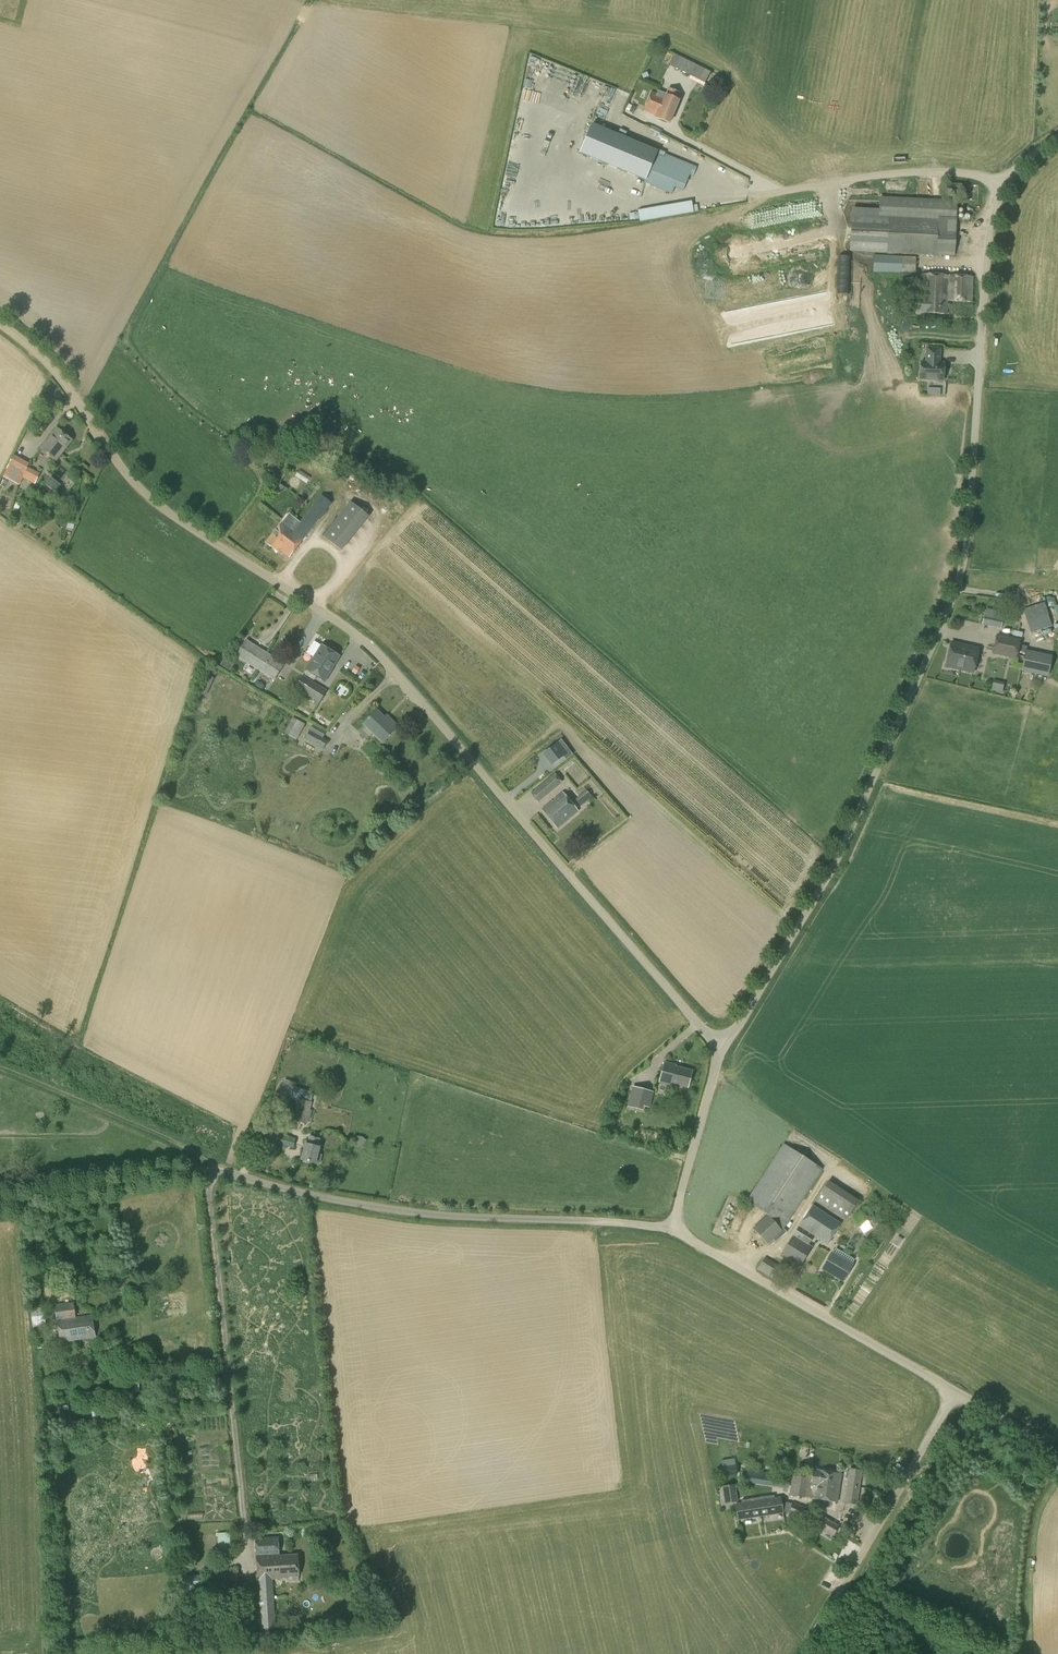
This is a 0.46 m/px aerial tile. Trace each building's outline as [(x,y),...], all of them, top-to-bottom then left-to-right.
[(705,83),(710,72),(674,54),(668,65),(705,83)] [(665,97),(656,115),(656,117),(669,123),(679,101),(676,100),(679,93),(669,89),(665,97)] [(656,115),(665,97),(652,92),(645,110),(656,115)] [(694,175),(697,166),(593,123),(581,152),(647,179),(646,182),(673,193),(675,186),(684,189),(690,174),(694,175)] [(955,257),(957,203),(879,199),(878,215),(852,214),(850,252),(955,257)] [(640,222),(693,212),(691,202),(638,211),(640,222)] [(637,225),(628,226),(629,234),(638,233),(637,225)] [(915,274),(916,257),(896,256),(895,273),(915,274)] [(972,301),(974,276),(922,274),(921,301),(919,301),(918,312),(948,313),(948,300),(972,301)] [(940,348),(927,348),(926,362),(921,361),(920,379),(943,380),(944,363),(940,362),(940,348)] [(73,440),(56,427),(39,449),(56,462),(73,440)] [(25,439),(28,431),(21,428),(18,437),(25,439)] [(236,448),(233,453),(240,458),(243,453),(236,448)] [(29,464),(14,456),(7,469),(3,477),(18,485),(29,464)] [(35,484),(40,474),(27,467),(22,477),(35,484)] [(303,480),(307,474),(297,468),(294,473),(303,480)] [(290,559),(332,504),(321,495),(294,530),(283,521),(266,544),(279,554),(281,552),(290,559)] [(348,500),(319,533),(335,548),(365,514),(348,500)] [(1031,633),(1052,626),(1044,603),(1023,610),(1031,633)] [(995,617),(996,612),(990,611),(989,616),(985,615),(982,625),(1000,629),(1003,618),(995,617)] [(1016,657),(1020,640),(998,635),(994,652),(1016,657)] [(274,680),(284,663),(246,639),(236,656),(274,680)] [(974,672),(979,648),(951,642),(946,666),(974,672)] [(325,681),(340,656),(321,645),(306,669),(307,670),(304,675),(314,681),(317,676),(325,681)] [(319,703),(327,691),(302,675),(295,687),(319,703)] [(388,721),(377,710),(364,724),(383,742),(398,727),(390,719),(388,721)] [(296,740),(305,724),(293,717),(284,733),(296,740)] [(323,749),(328,741),(322,738),(326,732),(313,724),(305,739),(323,749)] [(545,752),(554,763),(566,754),(558,743),(545,752)] [(538,801),(562,782),(555,774),(532,793),(538,801)] [(558,828),(578,812),(562,792),(542,809),(558,828)] [(688,1087),(692,1071),(676,1067),(676,1065),(664,1062),(660,1082),(671,1085),(672,1083),(688,1087)] [(289,1099),(293,1082),(284,1080),(279,1097),(289,1099)] [(297,1083),(293,1082),(289,1099),(297,1101),(292,1120),(306,1124),(312,1102),(311,1102),(313,1094),(311,1094),(311,1092),(295,1087),(297,1083)] [(642,1110),(647,1090),(632,1086),(627,1106),(642,1110)] [(268,1132),(266,1140),(278,1143),(280,1135),(268,1132)] [(278,1143),(278,1144),(293,1148),(296,1138),(280,1135),(278,1143)] [(319,1153),(320,1148),(318,1148),(320,1139),(309,1136),(307,1143),(304,1143),(300,1161),(316,1165),(316,1162),(320,1162),(322,1154),(319,1153)] [(776,1241),(786,1232),(783,1229),(822,1169),(783,1144),(747,1201),(768,1215),(753,1228),(767,1244),(768,1243),(770,1245),(775,1240),(776,1241)] [(827,1244),(841,1223),(813,1205),(781,1254),(800,1266),(812,1247),(808,1244),(814,1236),(827,1244)] [(873,1217),(868,1208),(861,1212),(861,1211),(852,1216),(863,1234),(872,1229),(867,1221),(873,1217)] [(843,1280),(852,1264),(831,1252),(822,1268),(843,1280)] [(132,1291),(130,1279),(116,1282),(119,1294),(132,1291)] [(76,1318),(73,1302),(55,1305),(61,1342),(96,1337),(92,1315),(76,1318)] [(33,1325),(46,1324),(44,1307),(31,1308),(33,1325)] [(93,1424),(104,1424),(103,1411),(92,1412),(93,1424)] [(166,1434),(174,1430),(170,1423),(162,1427),(166,1434)] [(723,1477),(737,1474),(736,1470),(741,1470),(739,1458),(721,1461),(722,1467),(723,1477)] [(857,1505),(862,1470),(849,1468),(844,1503),(857,1505)] [(788,1488),(790,1476),(744,1469),(742,1482),(788,1488)] [(837,1501),(841,1473),(814,1469),(813,1475),(807,1474),(807,1477),(793,1474),(790,1494),(837,1501)] [(724,1504),(737,1502),(735,1484),(722,1486),(724,1504)] [(737,1520),(783,1513),(783,1511),(789,1512),(789,1513),(803,1518),(807,1508),(792,1503),(781,1501),(781,1496),(774,1497),(774,1495),(741,1500),(742,1503),(735,1504),(737,1520)] [(833,1537),(839,1525),(818,1513),(812,1525),(833,1537)] [(279,1555),(278,1537),(256,1538),(262,1629),(276,1628),(272,1579),(279,1579),(279,1577),(299,1576),(297,1554),(279,1555)] [(182,1590),(200,1588),(198,1577),(181,1579),(182,1590)]
